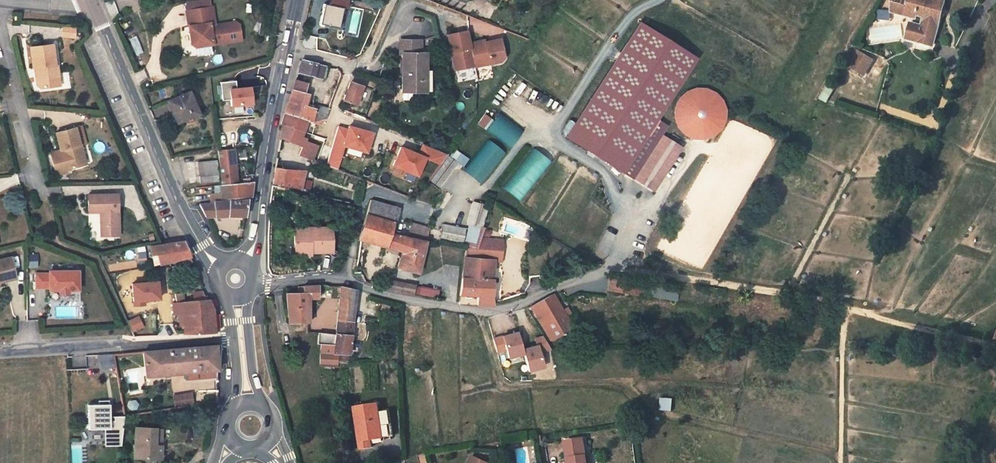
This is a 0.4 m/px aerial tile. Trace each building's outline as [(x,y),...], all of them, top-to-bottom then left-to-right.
[(188,13),(192,13),(193,18),(189,18),(191,31),(196,34),(241,28),(239,12),(234,10),(214,12),(212,0),(187,0),(188,13)] [(322,25),(337,28),(341,7),(346,8),(348,0),(327,0),(322,25)] [(940,0),(893,0),(891,10),(915,19),(916,16),(924,19),(921,27),(916,41),(931,46),(937,27),(946,2),(940,0)] [(313,4),(309,20),(320,22),(323,7),(313,4)] [(641,23),(568,138),(635,180),(639,174),(662,137),(669,126),(659,119),(698,59),(641,23)] [(910,23),(905,37),(916,41),(921,27),(910,23)] [(61,28),(61,38),(75,38),(75,28),(61,28)] [(50,30),(28,35),(32,55),(35,54),(36,60),(34,61),(38,77),(42,80),(58,76),(54,59),(58,58),(56,50),(53,50),(50,30)] [(457,70),(476,66),(471,43),(469,31),(450,34),(453,53),(456,52),(457,58),(455,58),(457,70)] [(482,41),(471,43),(476,66),(476,67),(503,61),(506,58),(502,39),(487,42),(486,43),(486,44),(483,45),(482,41)] [(424,42),(403,41),(403,54),(406,54),(405,91),(428,91),(428,54),(423,54),(424,42)] [(195,48),(196,56),(211,54),(210,47),(195,48)] [(868,66),(873,53),(863,50),(859,63),(868,66)] [(308,57),(304,69),(327,76),(331,62),(308,57)] [(287,109),(319,119),(329,118),(332,107),(322,105),(312,99),(314,93),(304,90),(307,80),(296,77),(287,109)] [(235,81),(220,81),(221,100),(229,100),(229,107),(251,106),(250,87),(235,87),(235,81)] [(189,83),(167,93),(176,113),(197,105),(189,83)] [(351,84),(347,101),(358,105),(362,88),(351,84)] [(684,132),(687,135),(690,136),(693,138),(696,139),(699,139),(703,139),(706,138),(709,138),(712,136),(715,134),(718,132),(720,130),(722,127),(724,124),(725,121),(726,118),(726,115),(726,111),(725,108),(724,105),(723,102),(721,99),(718,96),(715,94),(712,92),(708,90),(704,89),(700,89),(696,89),(693,90),(689,92),(686,94),(683,97),(680,100),(678,103),(677,107),(676,111),(676,115),(676,119),(677,122),(679,126),(681,129),(684,132)] [(305,155),(323,160),(325,150),(313,146),(313,144),(310,142),(319,119),(287,109),(285,117),(287,120),(282,142),(306,150),(305,155)] [(512,147),(523,131),(499,114),(488,130),(512,147)] [(71,122),(51,126),(54,144),(57,144),(58,147),(54,148),(53,145),(46,148),(51,169),(62,166),(62,164),(78,160),(73,141),(75,140),(75,139),(80,137),(76,120),(71,122)] [(339,169),(345,147),(369,153),(374,133),(351,126),(350,130),(339,127),(328,166),(339,169)] [(662,137),(639,174),(658,186),(682,149),(662,137)] [(82,158),(77,139),(75,140),(73,141),(78,160),(82,158)] [(217,143),(220,177),(235,176),(232,142),(217,143)] [(506,156),(488,142),(464,170),(482,185),(506,156)] [(419,177),(427,159),(440,165),(446,155),(424,145),(419,155),(402,148),(394,167),(419,177)] [(463,166),(468,159),(453,149),(433,183),(440,187),(456,162),(463,166)] [(550,164),(533,150),(504,187),(520,200),(550,164)] [(215,153),(196,155),(198,176),(217,174),(215,153)] [(283,162),(280,177),(304,180),(307,167),(283,162)] [(235,176),(220,177),(220,183),(210,185),(210,195),(221,194),(221,191),(250,189),(253,189),(256,174),(250,174),(235,176)] [(639,174),(635,180),(654,192),(658,186),(639,174)] [(114,188),(84,189),(85,206),(97,206),(97,211),(96,211),(97,231),(116,230),(114,188)] [(248,210),(250,192),(221,194),(210,195),(202,196),(207,208),(248,210)] [(368,205),(366,220),(376,222),(378,207),(368,205)] [(391,210),(378,207),(376,222),(389,224),(391,210)] [(366,220),(360,241),(402,249),(408,250),(409,237),(406,236),(389,232),(389,224),(376,222),(366,220)] [(409,221),(406,236),(409,237),(425,241),(428,225),(409,221)] [(463,243),(465,227),(441,224),(439,240),(463,243)] [(294,229),(296,249),(312,248),(313,251),(335,249),(332,225),(294,229)] [(183,233),(161,236),(144,239),(149,255),(190,249),(183,233)] [(494,304),(497,270),(492,269),(494,258),(502,260),(502,258),(503,243),(503,238),(482,236),(480,241),(476,253),(469,252),(462,295),(478,298),(477,304),(484,305),(494,307),(494,304)] [(421,268),(425,241),(409,237),(408,250),(406,266),(421,268)] [(11,267),(8,248),(0,249),(0,268),(11,267)] [(47,281),(57,281),(65,280),(75,279),(74,260),(45,262),(46,265),(32,266),(33,279),(47,278),(47,281)] [(635,281),(612,277),(610,290),(634,294),(635,281)] [(131,304),(159,302),(158,282),(130,283),(131,304)] [(214,305),(207,290),(182,292),(181,284),(173,285),(174,292),(171,293),(171,305),(181,306),(184,326),(215,325),(215,323),(214,305)] [(426,297),(427,288),(412,285),(410,295),(426,297)] [(322,287),(295,286),(294,295),(286,295),(284,328),(305,329),(306,307),(315,307),(315,297),(321,298),(322,287)] [(358,289),(342,288),(337,340),(318,339),(317,348),(321,348),(320,366),(339,368),(340,353),(352,354),(358,289)] [(437,289),(432,289),(427,288),(426,297),(435,298),(437,289)] [(677,293),(654,289),(652,298),(675,301),(677,293)] [(553,296),(535,305),(552,334),(570,325),(553,296)] [(131,331),(142,328),(138,317),(128,320),(131,331)] [(519,329),(495,336),(500,349),(510,346),(512,355),(527,350),(525,346),(519,329)] [(540,341),(525,346),(527,350),(533,367),(548,362),(543,348),(554,344),(548,331),(538,335),(540,341)] [(213,349),(141,352),(142,375),(180,374),(180,380),(184,383),(197,382),(197,374),(214,374),(213,349)] [(111,354),(91,357),(94,375),(115,371),(111,354)] [(214,382),(214,374),(197,374),(197,382),(214,382)] [(169,399),(170,412),(189,410),(188,397),(169,399)] [(388,401),(366,402),(369,443),(380,442),(379,434),(400,433),(399,408),(389,408),(388,401)] [(106,407),(85,404),(83,429),(104,431),(106,407)] [(155,427),(135,427),(135,461),(161,461),(161,450),(155,450),(155,427)] [(574,435),(576,453),(578,452),(579,460),(576,460),(577,462),(600,462),(600,457),(596,457),(592,432),(574,435)] [(499,460),(481,451),(476,460),(478,461),(477,462),(498,462),(499,460)]
